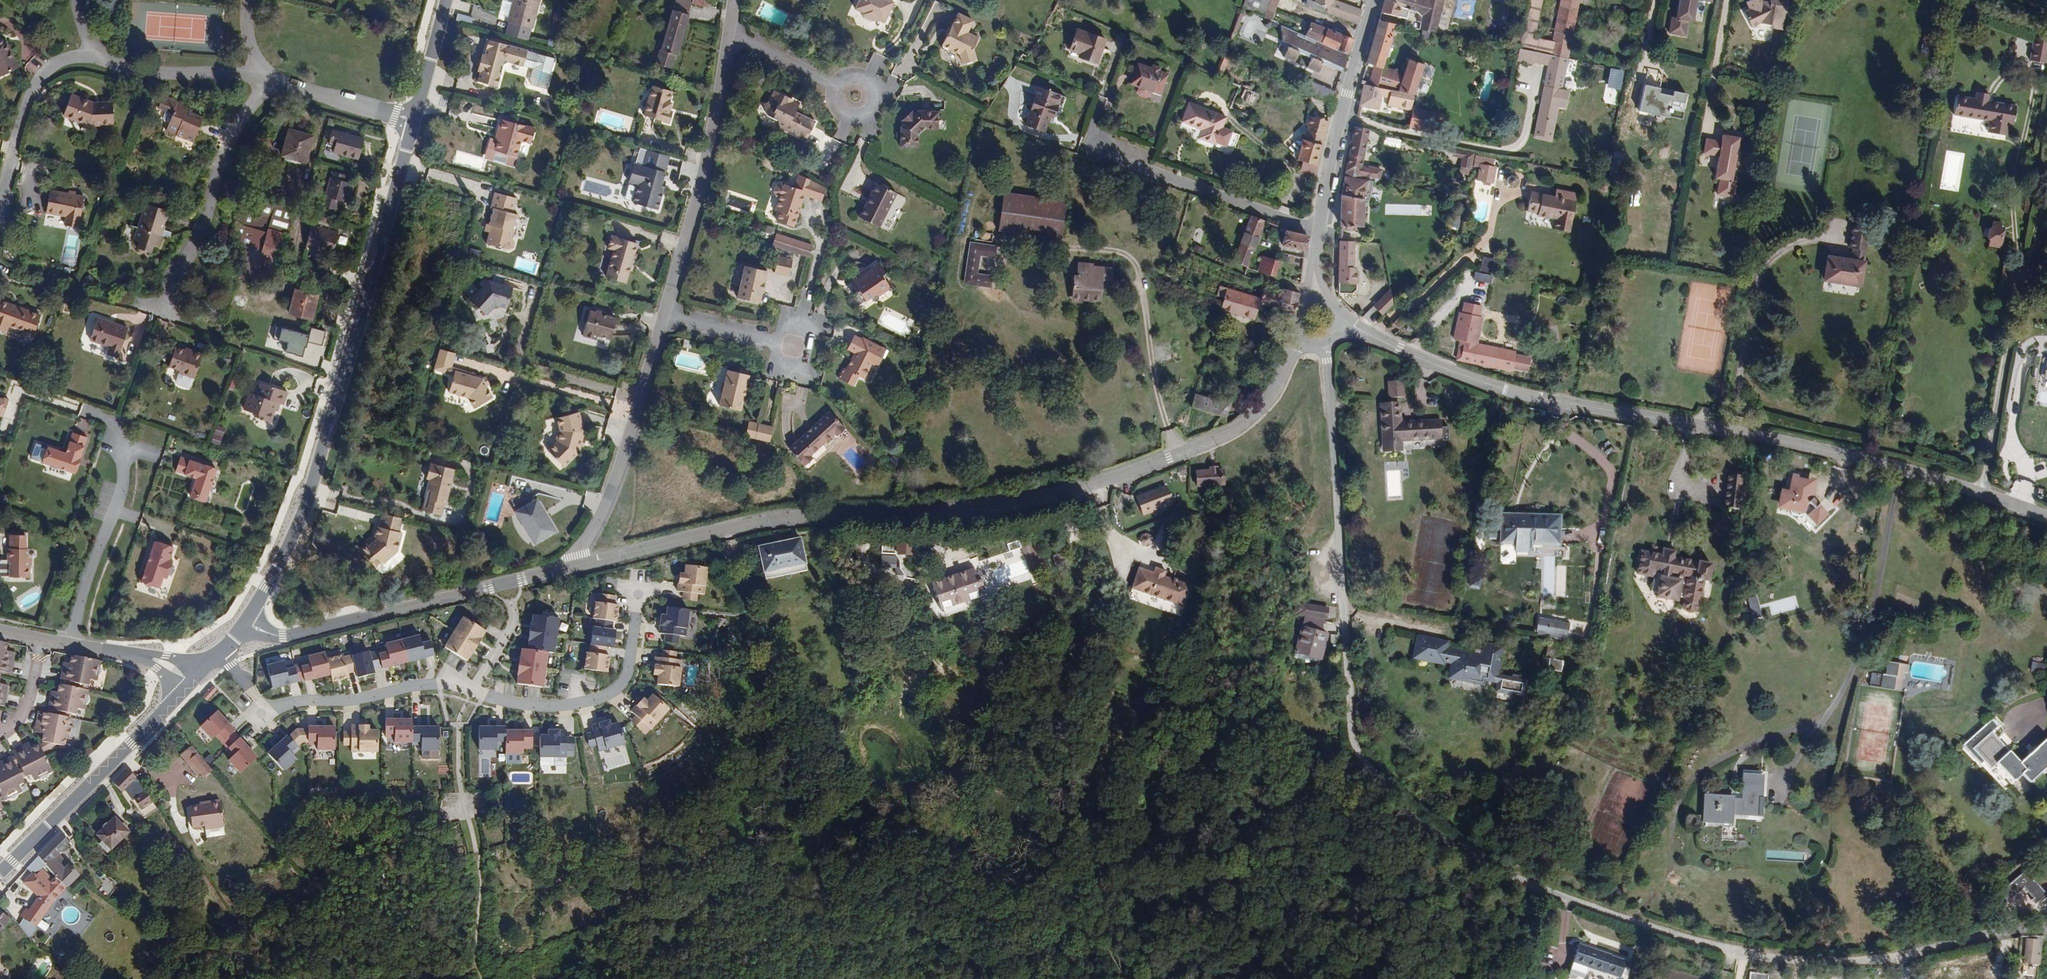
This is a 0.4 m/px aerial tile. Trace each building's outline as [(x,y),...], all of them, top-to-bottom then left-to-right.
[(539,0),(512,0),(506,21),(531,28),(539,0)] [(711,0),(685,0),(691,2),(691,3),(709,8),(711,0)] [(893,2),(891,1),(888,0),(858,0),(854,8),(862,12),(875,18),(884,22),(888,14),(885,13),(888,7),(891,8),(893,2)] [(1278,0),(1245,0),(1242,7),(1250,10),(1268,18),(1271,19),(1278,0)] [(1314,2),(1310,0),(1306,0),(1304,5),(1325,13),(1327,9),(1314,2)] [(1314,2),(1327,9),(1325,13),(1357,23),(1361,9),(1336,0),(1315,0),(1314,2)] [(1407,9),(1409,6),(1389,0),(1384,0),(1380,13),(1406,19),(1404,26),(1418,29),(1420,16),(1415,11),(1407,9)] [(1442,0),(1389,0),(1409,6),(1407,9),(1415,11),(1420,16),(1418,29),(1434,32),(1439,15),(1442,0)] [(1517,49),(1533,52),(1547,55),(1567,58),(1579,0),(1559,0),(1551,42),(1534,39),(1541,0),(1527,0),(1517,49)] [(1676,16),(1671,15),(1668,31),(1685,34),(1687,18),(1692,19),(1696,0),(1679,0),(1676,16)] [(1788,0),(1771,0),(1770,6),(1764,5),(1761,0),(1754,0),(1746,5),(1749,12),(1744,15),(1752,30),(1760,25),(1772,27),(1774,30),(1783,32),(1788,0)] [(676,56),(688,15),(687,15),(689,7),(674,2),(660,51),(659,51),(655,64),(671,69),(675,55),(676,56)] [(1248,14),(1250,10),(1242,7),(1232,32),(1236,33),(1243,16),(1248,14)] [(874,21),(875,18),(862,12),(861,14),(863,18),(870,22),(874,21)] [(971,50),(977,37),(970,34),(972,31),(967,29),(972,20),(958,13),(952,24),(951,24),(941,44),(941,46),(942,50),(946,52),(950,51),(951,50),(959,53),(962,63),(974,59),(971,50)] [(1381,67),(1395,24),(1378,20),(1365,62),(1373,64),(1367,80),(1361,78),(1359,84),(1362,85),(1366,86),(1367,82),(1397,91),(1412,94),(1422,63),(1408,59),(1403,74),(1381,67)] [(1336,50),(1305,35),(1296,31),(1281,24),(1282,40),(1292,45),(1290,47),(1288,46),(1283,56),(1294,62),(1299,52),(1311,58),(1307,68),(1318,73),(1323,63),(1324,59),(1328,61),(1326,65),(1342,73),(1348,54),(1336,50)] [(1348,54),(1352,40),(1327,29),(1310,24),(1307,31),(1305,35),(1336,50),(1348,54)] [(1305,35),(1307,31),(1298,27),(1296,31),(1305,35)] [(1930,40),(1932,31),(1918,28),(1916,37),(1930,40)] [(1096,63),(1104,39),(1077,29),(1069,50),(1079,53),(1078,56),(1096,63)] [(2036,61),(2039,39),(2034,38),(2030,60),(2036,61)] [(491,59),(496,44),(479,39),(475,54),(491,59)] [(2046,58),(2046,40),(2039,39),(2036,61),(2046,63),(2046,58)] [(5,43),(0,41),(0,76),(17,67),(5,43)] [(549,58),(496,44),(491,59),(475,54),(470,72),(473,72),(470,82),(490,87),(496,64),(500,62),(526,69),(522,82),(525,86),(540,89),(543,74),(544,75),(549,58)] [(1929,55),(1931,47),(1915,44),(1914,52),(1929,55)] [(1531,62),(1533,52),(1517,49),(1514,61),(1531,64),(1531,62)] [(1546,65),(1547,55),(1533,52),(1531,62),(1546,65)] [(1551,138),(1567,58),(1547,55),(1546,65),(1547,65),(1534,135),(1551,138)] [(1159,94),(1166,75),(1159,73),(1161,69),(1153,66),(1152,70),(1138,65),(1131,83),(1139,86),(1138,89),(1139,94),(1145,96),(1150,94),(1151,91),(1159,94)] [(1618,89),(1622,72),(1611,70),(1607,87),(1618,89)] [(1314,83),(1311,94),(1334,99),(1336,87),(1314,83)] [(1378,109),(1380,96),(1388,98),(1387,103),(1397,105),(1396,107),(1409,110),(1412,94),(1397,91),(1366,86),(1362,85),(1358,105),(1378,109)] [(1053,118),(1056,106),(1060,107),(1064,95),(1040,86),(1026,125),(1044,132),(1049,117),(1053,118)] [(667,112),(670,104),(668,104),(671,92),(651,87),(642,117),(668,124),(671,113),(667,112)] [(1253,109),(1259,95),(1244,88),(1238,102),(1253,109)] [(798,108),(791,105),(793,100),(775,91),(770,102),(763,105),(767,116),(778,121),(780,128),(786,125),(788,132),(793,129),(796,135),(806,140),(815,122),(804,117),(800,118),(799,114),(795,112),(798,108)] [(2013,125),(2015,108),(1987,103),(1988,95),(1976,93),(1975,100),(1957,97),(1953,116),(1989,122),(1988,133),(2006,136),(2008,124),(2013,125)] [(114,124),(112,102),(95,103),(73,95),(65,115),(90,124),(114,124)] [(200,127),(203,118),(187,111),(188,107),(178,102),(178,101),(163,95),(159,108),(173,113),(168,125),(178,130),(177,134),(194,141),(198,132),(192,130),(194,125),(200,127)] [(1220,126),(1223,117),(1189,103),(1182,122),(1201,129),(1198,137),(1213,143),(1214,140),(1222,143),(1227,129),(1220,126)] [(1434,131),(1438,114),(1412,109),(1409,126),(1434,131)] [(938,127),(938,110),(919,110),(916,113),(913,110),(901,121),(904,124),(902,127),(900,147),(917,148),(918,136),(926,127),(938,127)] [(1317,165),(1327,121),(1309,116),(1307,126),(1308,126),(1305,140),(1302,139),(1297,160),(1302,161),(1317,165)] [(527,144),(532,129),(497,119),(494,131),(497,132),(495,139),(492,150),(513,157),(518,141),(527,144)] [(177,134),(178,130),(168,125),(166,130),(177,134)] [(1365,141),(1367,128),(1366,127),(1354,125),(1352,138),(1365,141)] [(305,163),(312,136),(289,130),(283,156),(286,157),(285,161),(296,164),(297,160),(305,163)] [(359,158),(364,139),(333,131),(329,143),(336,145),(334,152),(359,158)] [(1385,144),(1400,147),(1402,139),(1386,136),(1385,144)] [(1361,167),(1365,141),(1352,138),(1344,175),(1360,179),(1361,176),(1379,179),(1381,170),(1367,167),(1366,168),(1361,167)] [(1732,183),(1739,140),(1723,138),(1722,144),(1706,141),(1704,156),(1719,158),(1715,180),(1720,181),(1717,197),(1734,200),(1736,184),(1732,183)] [(661,181),(668,157),(651,153),(647,168),(632,163),(626,183),(633,185),(628,203),(653,210),(658,192),(655,191),(658,180),(661,181)] [(1491,183),(1494,167),(1491,166),(1492,159),(1476,156),(1474,166),(1478,167),(1476,180),(1482,181),(1489,183),(1491,183)] [(1469,168),(1471,158),(1463,157),(1461,167),(1469,168)] [(1315,178),(1317,165),(1302,161),(1299,173),(1315,178)] [(345,202),(351,183),(345,181),(347,175),(333,171),(323,206),(335,210),(338,200),(345,202)] [(794,226),(805,195),(822,201),(827,188),(799,174),(795,187),(782,183),(777,185),(775,191),(777,194),(780,196),(776,209),(780,211),(777,220),(794,226)] [(1367,201),(1371,182),(1360,179),(1344,175),(1340,195),(1339,229),(1354,229),(1354,226),(1362,226),(1363,200),(1367,201)] [(1510,175),(1507,182),(1516,186),(1519,180),(1510,175)] [(879,227),(897,193),(876,183),(859,217),(879,227)] [(1576,201),(1577,193),(1556,189),(1555,197),(1576,201)] [(78,227),(85,197),(75,196),(68,194),(51,191),(47,213),(66,217),(64,224),(78,227)] [(509,238),(515,214),(509,213),(513,198),(491,192),(487,207),(489,208),(484,224),(487,225),(485,232),(482,243),(505,250),(509,248),(511,242),(509,238)] [(1572,222),(1576,201),(1555,197),(1531,193),(1530,201),(1528,212),(1538,213),(1537,216),(1556,220),(1554,229),(1567,232),(1569,222),(1572,222)] [(1060,242),(1065,204),(1004,195),(999,233),(1060,242)] [(279,266),(295,210),(254,199),(246,216),(235,213),(236,218),(238,231),(241,243),(246,258),(260,261),(266,263),(279,266)] [(164,230),(170,211),(147,204),(132,246),(156,254),(162,235),(164,230)] [(1247,267),(1264,220),(1251,215),(1233,261),(1247,267)] [(2001,241),(2003,232),(2001,232),(2001,230),(1998,229),(1999,223),(1993,221),(1991,228),(1990,228),(1988,239),(1990,239),(1988,246),(1996,247),(1997,243),(1999,244),(2000,241),(2001,241)] [(1305,250),(1308,236),(1286,230),(1286,228),(1275,224),(1273,230),(1284,234),(1281,244),(1305,250)] [(1859,285),(1868,228),(1852,226),(1849,248),(1853,249),(1856,249),(1854,261),(1851,261),(1829,257),(1825,279),(1859,285)] [(334,251),(339,235),(313,227),(308,246),(322,249),(322,248),(334,251)] [(170,238),(172,233),(164,230),(162,235),(170,238)] [(778,247),(782,235),(775,232),(771,245),(778,247)] [(812,244),(782,235),(778,247),(808,256),(812,244)] [(625,283),(637,244),(610,236),(606,249),(613,251),(605,278),(625,283)] [(1352,277),(1353,242),(1339,242),(1338,269),(1338,276),(1352,277)] [(975,278),(978,255),(979,247),(970,245),(964,286),(992,290),(993,281),(975,278)] [(995,257),(996,249),(979,247),(978,255),(995,257)] [(1493,273),(1496,259),(1481,256),(1479,270),(1493,273)] [(1275,277),(1279,262),(1262,257),(1258,271),(1275,277)] [(254,282),(260,261),(246,258),(240,278),(254,282)] [(788,275),(791,262),(776,258),(773,271),(788,275)] [(260,284),(266,263),(260,261),(254,282),(260,284)] [(888,285),(881,276),(885,273),(878,263),(848,283),(856,293),(858,291),(864,300),(873,294),(878,296),(887,290),(888,285)] [(765,281),(767,270),(745,265),(738,296),(760,302),(763,291),(765,281)] [(1102,305),(1105,284),(1113,285),(1115,274),(1095,271),(1096,268),(1079,265),(1077,280),(1074,279),(1071,297),(1083,299),(1082,302),(1102,305)] [(1492,282),(1494,274),(1476,271),(1474,280),(1492,282)] [(1351,294),(1352,277),(1338,276),(1337,293),(1351,294)] [(503,309),(510,288),(484,281),(465,301),(481,316),(492,305),(503,309)] [(311,318),(317,295),(307,293),(308,289),(298,286),(291,313),(311,318)] [(1278,309),(1281,294),(1263,289),(1260,298),(1220,286),(1217,296),(1223,298),(1259,308),(1261,304),(1278,309)] [(1295,319),(1299,293),(1283,288),(1281,294),(1278,309),(1277,314),(1295,319)] [(1392,290),(1375,305),(1385,314),(1395,305),(1395,296),(1392,290)] [(1082,305),(1082,302),(1083,299),(1071,297),(1070,303),(1082,305)] [(1254,318),(1259,308),(1223,298),(1220,309),(1254,318)] [(41,316),(21,308),(20,310),(16,309),(17,307),(0,301),(0,329),(6,332),(8,325),(34,334),(41,316)] [(1475,344),(1480,317),(1477,316),(1479,306),(1463,302),(1461,313),(1458,312),(1452,340),(1459,341),(1455,360),(1510,371),(1511,368),(1527,371),(1529,358),(1514,355),(1514,352),(1475,344)] [(610,341),(615,322),(609,320),(610,318),(602,316),(603,313),(595,311),(594,314),(585,311),(582,322),(585,322),(581,336),(595,340),(596,337),(610,341)] [(615,322),(616,317),(603,313),(602,316),(610,318),(609,320),(615,322)] [(121,350),(128,329),(97,317),(89,339),(111,347),(108,354),(117,357),(119,350),(121,350)] [(1404,324),(1398,318),(1393,323),(1398,329),(1404,324)] [(310,334),(280,326),(276,337),(290,341),(288,350),(304,355),(310,334)] [(877,366),(882,357),(885,359),(889,351),(863,337),(862,339),(855,335),(848,349),(855,352),(846,368),(844,367),(838,378),(853,386),(858,376),(864,379),(872,364),(877,366)] [(194,377),(202,354),(189,350),(189,352),(176,348),(170,366),(181,370),(180,372),(194,377)] [(445,367),(449,353),(434,349),(428,370),(438,373),(440,369),(445,371),(445,367)] [(449,371),(450,369),(445,367),(445,371),(440,369),(438,373),(448,376),(448,375),(449,371)] [(740,409),(748,374),(746,373),(739,371),(727,368),(724,380),(721,384),(720,388),(721,391),(718,404),(740,409)] [(467,376),(449,371),(448,375),(466,380),(467,376)] [(481,386),(477,379),(467,376),(466,380),(448,375),(448,376),(443,392),(462,398),(469,408),(488,398),(481,386)] [(1404,397),(1403,380),(1387,381),(1388,398),(1404,397)] [(274,405),(276,398),(283,401),(287,391),(261,383),(257,395),(250,393),(244,409),(272,418),(276,406),(274,405)] [(1227,417),(1231,401),(1221,398),(1220,402),(1195,394),(1191,407),(1227,417)] [(9,399),(4,397),(3,398),(0,397),(0,415),(3,416),(9,399)] [(1441,438),(1439,420),(1400,423),(1399,403),(1379,404),(1382,442),(1401,441),(1441,438)] [(581,437),(582,430),(577,410),(555,416),(559,429),(556,430),(554,438),(555,440),(546,450),(562,466),(577,452),(579,444),(581,437)] [(810,454),(834,432),(837,435),(846,427),(830,410),(811,427),(812,429),(809,432),(807,430),(788,447),(804,465),(812,457),(810,454)] [(88,435),(92,422),(80,418),(76,432),(88,435)] [(773,426),(749,420),(745,435),(769,440),(769,441),(773,426)] [(216,425),(212,443),(221,445),(226,427),(216,425)] [(75,474),(87,437),(73,433),(66,453),(48,447),(42,463),(75,474)] [(36,441),(30,457),(42,462),(48,445),(36,441)] [(1402,451),(1401,441),(1382,442),(1383,453),(1402,451)] [(206,500),(217,468),(181,456),(176,471),(197,477),(191,495),(206,500)] [(441,503),(451,468),(426,462),(422,478),(426,479),(423,489),(427,490),(422,510),(437,514),(440,503),(441,503)] [(2038,479),(2046,477),(2046,468),(2046,462),(2035,464),(2038,479)] [(1226,485),(1225,470),(1197,472),(1198,486),(1226,485)] [(1742,509),(1746,476),(1729,474),(1725,507),(1742,509)] [(1827,515),(1810,496),(1812,482),(1795,479),(1792,495),(1785,494),(1783,507),(1788,507),(1790,514),(1799,516),(1803,512),(1815,526),(1827,515)] [(1093,492),(1108,488),(1107,483),(1092,486),(1093,492)] [(1173,505),(1170,498),(1167,496),(1170,492),(1168,487),(1138,499),(1145,516),(1173,505)] [(422,510),(427,490),(423,489),(418,509),(422,510)] [(1830,492),(1824,498),(1834,506),(1839,500),(1830,492)] [(544,518),(541,512),(542,511),(536,502),(531,500),(516,496),(511,511),(514,515),(516,515),(519,526),(523,533),(530,539),(529,541),(531,545),(550,533),(552,528),(546,518),(544,518)] [(392,551),(397,532),(394,531),(397,517),(378,512),(374,525),(372,525),(369,536),(371,538),(363,544),(362,542),(355,549),(369,566),(376,560),(377,562),(392,551)] [(1557,544),(1557,517),(1501,515),(1501,542),(1513,543),(1516,550),(1526,550),(1529,543),(1557,544)] [(30,566),(26,566),(27,558),(27,548),(24,548),(25,535),(8,534),(8,548),(6,548),(6,559),(2,559),(0,561),(0,574),(1,575),(10,575),(10,576),(29,577),(30,566)] [(1152,546),(1155,541),(1153,536),(1149,534),(1144,535),(1141,540),(1143,545),(1147,548),(1152,546)] [(363,544),(371,538),(369,536),(362,542),(363,544)] [(167,577),(173,560),(169,559),(173,547),(172,547),(173,544),(159,540),(159,542),(154,541),(147,564),(145,563),(139,580),(144,582),(145,586),(150,587),(153,585),(160,587),(164,576),(167,577)] [(808,571),(802,542),(794,544),(793,540),(784,542),(784,545),(777,547),(777,544),(760,547),(767,580),(808,571)] [(912,556),(913,540),(899,540),(898,555),(912,556)] [(1019,548),(1017,541),(1007,544),(1010,552),(1019,548)] [(1708,581),(1711,565),(1674,558),(1675,551),(1664,549),(1663,556),(1642,552),(1637,573),(1654,577),(1655,571),(1687,577),(1683,602),(1683,607),(1685,609),(1688,611),(1692,611),(1695,610),(1697,607),(1698,604),(1703,580),(1708,581)] [(897,557),(887,556),(886,565),(896,566),(897,557)] [(998,571),(1004,584),(1025,576),(1020,563),(998,571)] [(679,582),(677,591),(703,595),(707,568),(686,565),(685,574),(684,582),(679,582)] [(1168,572),(1156,567),(1154,573),(1166,577),(1168,572)] [(984,596),(974,568),(954,575),(944,579),(932,583),(941,611),(963,603),(969,601),(984,596)] [(1154,573),(1141,568),(1133,589),(1185,607),(1192,586),(1166,577),(1154,573)] [(954,575),(953,570),(942,574),(944,579),(954,575)] [(1477,587),(1479,579),(1471,577),(1469,586),(1477,587)] [(1675,581),(1654,577),(1651,596),(1674,600),(1675,581)] [(585,668),(607,671),(610,655),(606,654),(607,646),(614,647),(616,630),(612,629),(613,620),(617,621),(619,604),(615,604),(616,595),(601,593),(600,601),(597,601),(595,617),(598,618),(597,627),(594,626),(590,652),(588,651),(585,668)] [(1756,596),(1745,598),(1747,615),(1758,614),(1756,596)] [(1326,619),(1329,609),(1301,602),(1298,612),(1307,614),(1322,618),(1326,619)] [(661,623),(660,633),(686,636),(689,609),(668,607),(666,624),(661,623)] [(554,653),(560,618),(534,614),(533,622),(535,622),(532,641),(530,641),(529,649),(523,648),(522,656),(524,656),(521,675),(519,675),(518,683),(543,687),(548,652),(554,653)] [(1319,632),(1322,618),(1307,614),(1303,628),(1298,627),(1292,650),(1321,658),(1327,634),(1319,632)] [(486,630),(464,616),(446,646),(467,660),(472,653),(470,652),(480,636),(482,637),(486,630)] [(1566,638),(1569,624),(1538,618),(1535,632),(1537,632),(1537,635),(1564,640),(1565,637),(1566,638)] [(315,679),(331,675),(333,681),(349,677),(348,673),(357,671),(359,678),(375,674),(374,669),(383,667),(383,669),(435,656),(431,639),(422,641),(420,636),(386,644),(388,649),(370,654),(369,651),(344,657),(344,655),(328,659),(326,653),(309,657),(311,664),(315,679)] [(472,653),(473,653),(483,637),(482,637),(480,636),(470,652),(472,653)] [(1480,656),(1446,649),(1439,648),(1441,641),(1417,636),(1412,658),(1443,664),(1443,662),(1451,664),(1449,675),(1473,680),(1475,672),(1486,674),(1484,680),(1497,683),(1495,692),(1523,698),(1526,681),(1497,675),(1502,647),(1483,643),(1480,656)] [(5,650),(6,642),(0,641),(0,670),(1,670),(10,672),(13,659),(3,657),(5,650)] [(1446,649),(1448,642),(1441,641),(1439,648),(1446,649)] [(1554,659),(1556,649),(1546,647),(1544,657),(1542,657),(1540,668),(1560,672),(1563,661),(1554,659)] [(13,659),(14,651),(5,650),(3,657),(13,659)] [(103,671),(102,668),(101,667),(102,661),(73,656),(71,664),(70,669),(64,668),(61,680),(69,681),(75,683),(89,685),(90,679),(98,681),(99,675),(101,674),(103,671)] [(678,687),(681,661),(655,658),(654,667),(659,668),(658,676),(657,685),(678,687)] [(1907,672),(1909,663),(1888,659),(1885,674),(1893,675),(1894,670),(1907,672)] [(268,666),(273,688),(290,684),(287,668),(286,668),(285,662),(268,666)] [(2046,667),(2046,663),(2039,662),(2038,672),(2046,673),(2046,667)] [(311,664),(302,666),(305,681),(315,679),(311,664)] [(295,666),(287,668),(290,684),(299,681),(295,666)] [(1484,680),(1486,674),(1475,672),(1473,680),(1449,675),(1448,678),(1483,685),(1484,680)] [(1881,687),(1884,674),(1872,672),(1869,685),(1881,687)] [(1900,690),(1902,677),(1893,675),(1885,674),(1884,674),(1881,687),(1900,690)] [(588,675),(587,689),(597,689),(597,676),(588,675)] [(8,684),(0,682),(0,690),(6,691),(8,684)] [(87,702),(88,700),(88,697),(87,695),(88,690),(74,687),(68,685),(60,684),(59,684),(57,693),(56,697),(50,696),(48,708),(55,710),(61,711),(67,712),(75,714),(76,708),(84,709),(85,704),(87,702)] [(208,701),(218,690),(213,686),(203,696),(208,701)] [(638,704),(631,712),(651,729),(669,709),(653,695),(641,708),(638,704)] [(647,702),(643,698),(638,704),(641,708),(647,702)] [(234,729),(216,710),(199,726),(211,739),(215,735),(221,742),(233,731),(234,729)] [(69,728),(69,726),(65,725),(66,717),(60,716),(54,714),(47,713),(39,712),(36,725),(45,727),(43,734),(42,741),(45,742),(56,744),(61,745),(62,738),(67,739),(67,736),(70,735),(71,732),(71,730),(69,728)] [(1916,724),(1919,717),(1911,715),(1909,722),(1916,724)] [(1992,731),(1998,726),(1992,719),(1963,744),(1981,764),(1984,760),(1991,768),(1996,763),(2013,781),(2021,774),(2028,782),(2041,771),(2043,773),(2046,772),(2046,739),(2046,738),(2019,762),(1992,731)] [(412,720),(385,720),(385,737),(395,737),(394,742),(412,742),(412,745),(421,745),(421,750),(439,750),(439,727),(412,727),(412,720)] [(1914,731),(1916,724),(1909,722),(1906,729),(1914,731)] [(591,726),(597,747),(623,739),(619,724),(610,726),(602,729),(601,723),(591,726)] [(43,734),(45,727),(36,725),(35,732),(43,734)] [(361,726),(351,726),(351,752),(378,752),(378,731),(369,731),(361,731),(361,726)] [(335,750),(335,727),(308,727),(308,729),(308,743),(308,745),(317,745),(317,750),(335,750)] [(506,727),(479,727),(479,750),(496,750),(496,745),(505,745),(505,754),(523,754),(523,749),(532,749),(532,731),(505,731),(506,727)] [(297,729),(288,736),(298,747),(303,743),(308,743),(308,729),(297,729)] [(226,747),(238,737),(233,731),(221,742),(226,747)] [(539,757),(566,757),(566,731),(556,731),(556,736),(548,736),(540,736),(539,757)] [(288,736),(268,754),(283,771),(296,759),(293,755),(300,749),(298,747),(288,736)] [(239,772),(256,756),(238,737),(226,747),(225,749),(231,755),(227,759),(239,772)] [(42,752),(56,744),(45,742),(39,745),(42,752)] [(52,771),(42,752),(39,745),(32,749),(27,751),(24,745),(12,751),(14,755),(18,762),(21,767),(25,776),(31,773),(35,780),(39,778),(44,778),(46,776),(47,774),(52,771)] [(189,757),(196,751),(190,745),(180,753),(190,765),(194,762),(189,757)] [(85,761),(93,753),(88,747),(80,755),(85,761)] [(210,769),(196,751),(189,757),(194,762),(190,765),(197,773),(201,770),(204,774),(210,769)] [(11,756),(0,762),(0,764),(2,768),(0,769),(0,793),(4,800),(9,798),(11,799),(14,798),(16,796),(17,794),(22,791),(18,784),(24,781),(22,777),(17,769),(14,763),(11,756)] [(541,758),(541,773),(564,774),(565,758),(541,758)] [(151,800),(135,776),(126,768),(112,782),(121,791),(124,788),(132,800),(134,799),(141,808),(151,800)] [(1760,815),(1762,775),(1744,774),(1743,790),(1743,798),(1732,797),(1705,796),(1704,827),(1731,828),(1731,814),(1760,815)] [(225,835),(221,799),(205,802),(205,804),(200,805),(189,806),(192,827),(205,825),(206,837),(225,835)] [(158,810),(151,800),(141,808),(147,817),(158,810)] [(111,850),(128,832),(115,818),(97,835),(102,840),(111,850)] [(1468,837),(1472,831),(1468,828),(1466,831),(1462,829),(1460,833),(1468,837)] [(79,876),(68,865),(59,853),(70,842),(60,834),(38,856),(55,877),(67,888),(79,876)] [(111,850),(102,840),(98,844),(107,853),(111,850)] [(2022,870),(1995,892),(2002,902),(2017,890),(2028,904),(2040,894),(2022,870)] [(52,903),(67,888),(55,877),(53,880),(47,874),(43,880),(41,878),(40,878),(35,873),(34,873),(32,872),(22,883),(38,897),(29,910),(23,918),(36,927),(52,903)] [(23,918),(29,910),(25,908),(19,916),(23,918)] [(9,919),(0,910),(0,929),(9,919)] [(39,928),(47,932),(50,924),(42,920),(39,928)] [(1625,960),(1579,944),(1569,972),(1583,977),(1586,970),(1590,971),(1588,978),(1623,978),(1624,975),(1620,973),(1625,960)] [(2035,972),(2031,972),(2033,957),(2022,955),(2019,978),(2034,978),(2035,972)] [(1982,961),(1970,962),(1971,964),(1954,966),(1954,964),(1941,966),(1942,978),(1984,978),(1982,961)]
